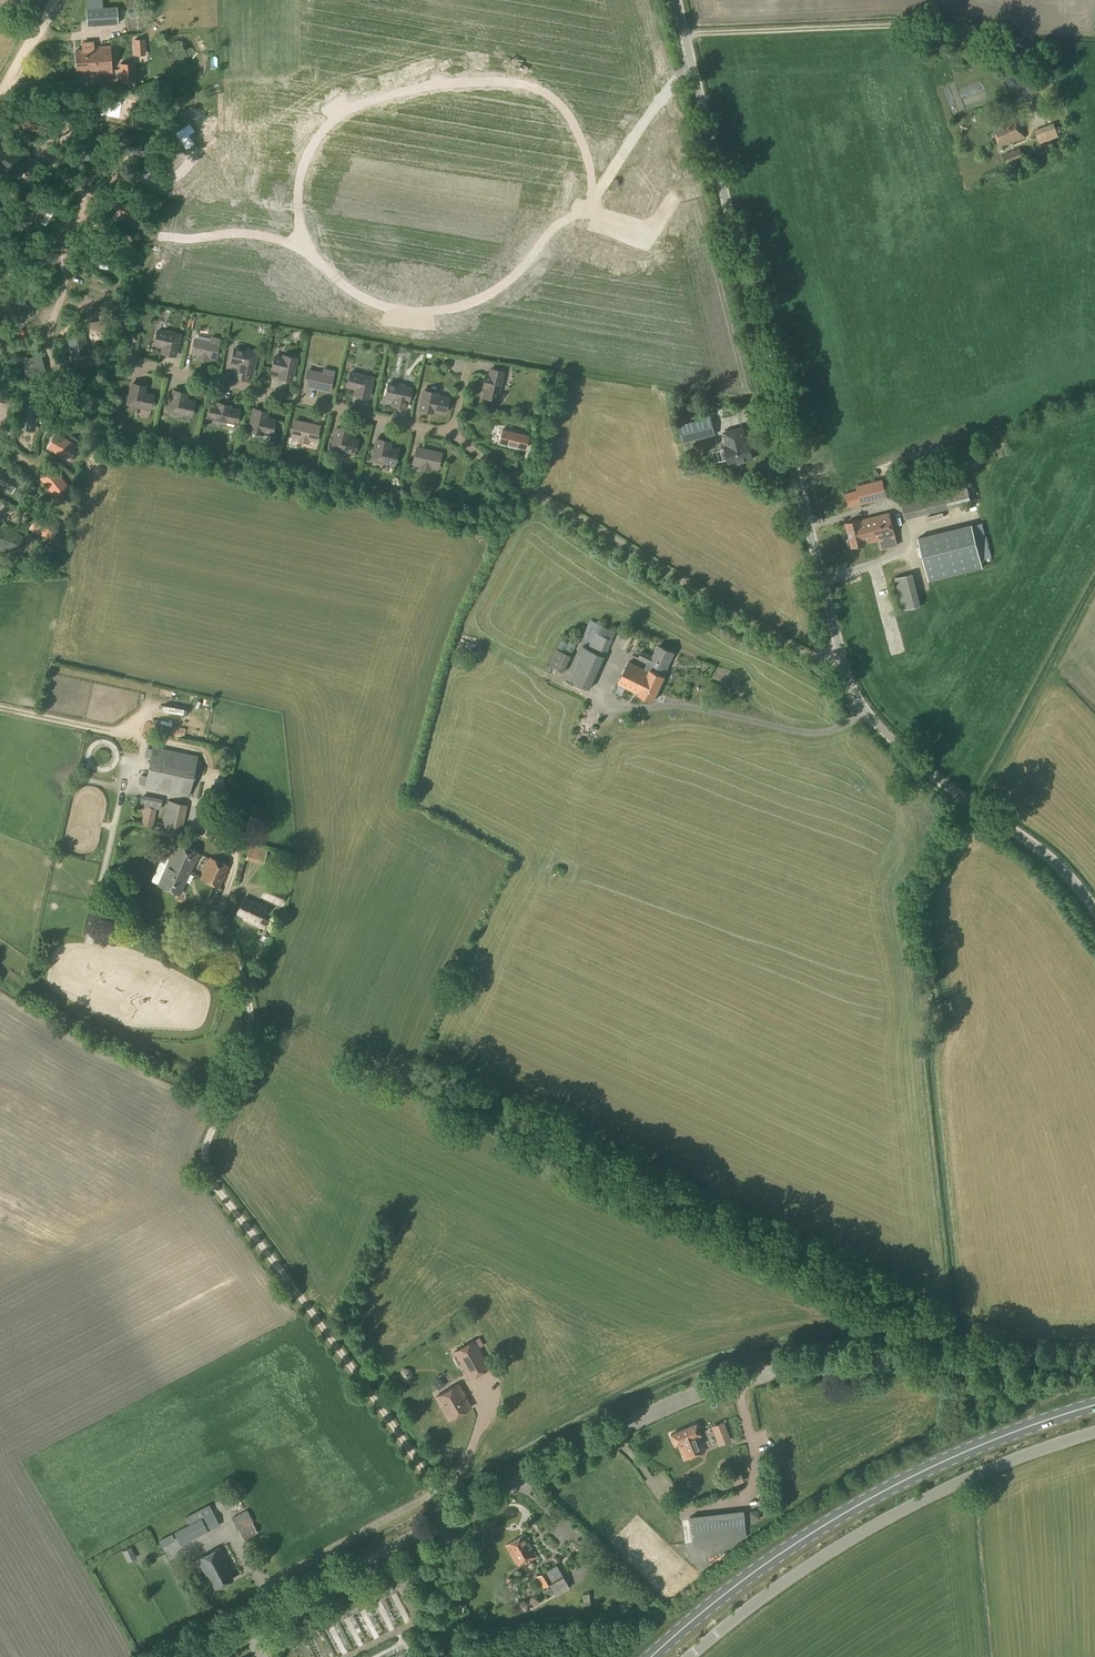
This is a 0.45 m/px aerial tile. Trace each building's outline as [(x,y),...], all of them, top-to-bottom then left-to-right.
[(87,26),(117,24),(116,7),(86,9),(87,26)] [(106,31),(109,39),(122,35),(120,27),(106,31)] [(137,40),(138,56),(150,55),(149,39),(137,40)] [(111,72),(110,47),(94,47),(94,41),(81,42),(82,50),(75,51),(77,72),(90,71),(90,73),(111,72)] [(120,81),(135,80),(134,63),(119,64),(120,81)] [(168,101),(175,100),(173,82),(166,83),(168,101)] [(133,96),(116,103),(122,119),(139,112),(133,96)] [(44,136),(49,119),(27,113),(23,127),(37,131),(37,134),(44,136)] [(1001,147),(1025,137),(1018,116),(992,126),(1001,147)] [(1039,144),(1059,136),(1054,123),(1035,130),(1039,144)] [(66,135),(67,159),(81,159),(80,135),(66,135)] [(146,144),(117,142),(116,156),(145,158),(146,144)] [(1007,165),(1024,158),(1020,148),(1004,154),(1007,165)] [(0,166),(0,168),(15,177),(23,162),(7,153),(0,166)] [(92,162),(101,158),(99,153),(89,157),(92,162)] [(125,170),(123,178),(147,184),(149,176),(125,170)] [(9,200),(15,192),(0,183),(0,194),(9,200)] [(139,210),(113,199),(107,211),(133,222),(139,210)] [(44,203),(33,221),(46,228),(56,210),(44,203)] [(16,307),(4,315),(16,332),(28,323),(16,307)] [(81,317),(78,328),(97,334),(101,323),(81,317)] [(163,346),(162,352),(175,355),(179,336),(175,335),(175,333),(168,332),(168,333),(158,331),(155,344),(163,346)] [(89,350),(91,335),(67,332),(65,346),(89,350)] [(219,341),(217,341),(218,339),(212,338),(212,339),(211,339),(210,343),(195,340),(192,353),(215,358),(219,341)] [(252,373),(256,354),(235,349),(232,362),(245,365),(243,371),(252,373)] [(41,354),(22,360),(27,377),(46,372),(41,354)] [(296,359),(284,357),(283,359),(275,357),(272,369),(284,371),(283,378),(291,379),(296,359)] [(329,390),(333,372),(324,370),(323,374),(308,371),(305,385),(329,390)] [(500,391),(502,379),(501,379),(502,373),(490,370),(489,376),(486,375),(483,387),(486,388),(484,397),(496,399),(498,391),(500,391)] [(359,395),(368,397),(372,378),(351,373),(348,386),(360,389),(359,395)] [(139,406),(149,408),(152,395),(139,392),(141,386),(132,384),(128,403),(132,404),(132,406),(139,407),(139,406)] [(395,385),(389,384),(386,397),(397,399),(396,406),(405,408),(406,401),(407,402),(410,389),(404,387),(404,386),(395,384),(395,385)] [(190,415),(192,408),(193,402),(185,400),(186,394),(173,391),(169,410),(173,411),(173,413),(180,414),(180,413),(190,415)] [(447,399),(436,396),(436,395),(423,392),(419,409),(428,411),(429,408),(444,412),(447,399)] [(209,417),(214,418),(214,420),(226,422),(226,421),(236,423),(238,411),(226,408),(226,405),(217,403),(217,406),(211,405),(209,417)] [(24,426),(24,429),(34,431),(35,428),(37,409),(27,407),(24,426)] [(254,409),(249,429),(254,430),(254,431),(260,433),(261,431),(271,434),(274,421),(261,418),(262,411),(254,409)] [(694,455),(690,441),(716,435),(711,417),(678,425),(682,442),(678,443),(682,458),(694,455)] [(295,421),(292,435),(299,437),(298,441),(307,443),(308,439),(316,441),(319,427),(295,421)] [(336,428),(332,448),(336,449),(336,450),(343,451),(343,450),(353,452),(356,439),(343,437),(345,430),(336,428)] [(743,428),(724,432),(727,445),(725,446),(729,464),(733,464),(734,466),(739,464),(740,462),(753,459),(749,440),(746,441),(743,428)] [(529,436),(503,430),(500,443),(526,449),(529,436)] [(55,434),(47,447),(64,457),(72,443),(55,434)] [(377,440),(372,459),(377,460),(376,461),(383,463),(384,462),(394,464),(397,451),(388,449),(390,443),(377,440)] [(413,463),(437,468),(441,454),(416,449),(413,463)] [(53,469),(41,478),(53,493),(65,484),(53,469)] [(3,487),(3,486),(12,491),(18,481),(9,476),(8,477),(2,474),(3,473),(0,471),(0,486),(3,487)] [(857,491),(843,495),(846,508),(854,506),(887,498),(882,479),(856,486),(855,486),(857,491)] [(899,496),(900,497),(905,519),(971,502),(966,480),(899,496)] [(38,514),(30,528),(47,537),(55,523),(38,514)] [(860,520),(847,523),(850,539),(847,539),(849,547),(852,546),(852,547),(866,543),(865,542),(894,535),(888,514),(860,521),(860,520)] [(918,538),(929,581),(983,568),(972,525),(918,538)] [(9,560),(11,545),(0,544),(0,559),(9,560)] [(922,609),(913,568),(898,572),(907,612),(922,609)] [(878,602),(884,600),(881,590),(876,592),(878,602)] [(590,689),(612,640),(596,632),(600,625),(590,620),(582,639),(591,643),(588,649),(580,645),(566,678),(590,689)] [(609,633),(611,625),(602,623),(601,632),(609,633)] [(666,671),(674,653),(658,645),(654,655),(649,653),(642,650),(639,658),(647,663),(644,669),(629,662),(618,684),(639,694),(638,695),(653,701),(664,677),(651,671),(653,665),(666,671)] [(564,673),(572,655),(557,649),(549,665),(564,673)] [(177,722),(178,714),(159,711),(157,719),(177,722)] [(189,796),(197,757),(153,747),(145,787),(189,796)] [(145,807),(141,825),(153,828),(157,809),(160,809),(162,799),(142,795),(140,806),(145,807)] [(182,833),(188,805),(167,800),(160,829),(182,833)] [(179,895),(180,892),(198,853),(177,843),(158,885),(179,895)] [(219,888),(229,867),(210,858),(200,879),(219,888)] [(280,906),(287,891),(268,881),(261,897),(280,906)] [(264,927),(267,921),(260,918),(264,908),(243,899),(237,913),(249,918),(248,920),(264,927)] [(469,1379),(488,1368),(473,1341),(453,1351),(469,1379)] [(457,1385),(435,1397),(448,1420),(470,1408),(457,1385)] [(718,1447),(731,1441),(724,1421),(711,1427),(718,1447)] [(685,1460),(705,1451),(699,1436),(701,1435),(696,1424),(670,1435),(675,1446),(678,1445),(685,1460)] [(733,1486),(744,1482),(740,1472),(729,1476),(733,1486)] [(180,1545),(218,1525),(212,1513),(208,1505),(184,1517),(188,1526),(174,1533),(180,1545)] [(244,1541),(258,1533),(252,1523),(254,1522),(247,1510),(231,1518),(244,1541)] [(691,1534),(745,1528),(743,1510),(690,1516),(691,1534)] [(759,1510),(749,1511),(750,1521),(760,1519),(759,1510)] [(171,1534),(158,1540),(162,1547),(175,1540),(171,1534)] [(518,1567),(536,1557),(524,1535),(506,1546),(518,1567)] [(215,1589),(233,1579),(225,1565),(227,1564),(218,1548),(197,1560),(206,1576),(207,1575),(215,1589)] [(569,1588),(556,1565),(536,1577),(543,1588),(549,1585),(555,1596),(569,1588)] [(584,1606),(590,1605),(589,1594),(582,1595),(584,1606)] [(404,1619),(410,1616),(401,1597),(396,1599),(404,1619)] [(386,1604),(380,1606),(392,1634),(397,1631),(386,1604)] [(361,1650),(366,1648),(353,1620),(348,1622),(361,1650)] [(350,1656),(338,1628),(332,1630),(344,1656),(348,1656),(350,1656)]
